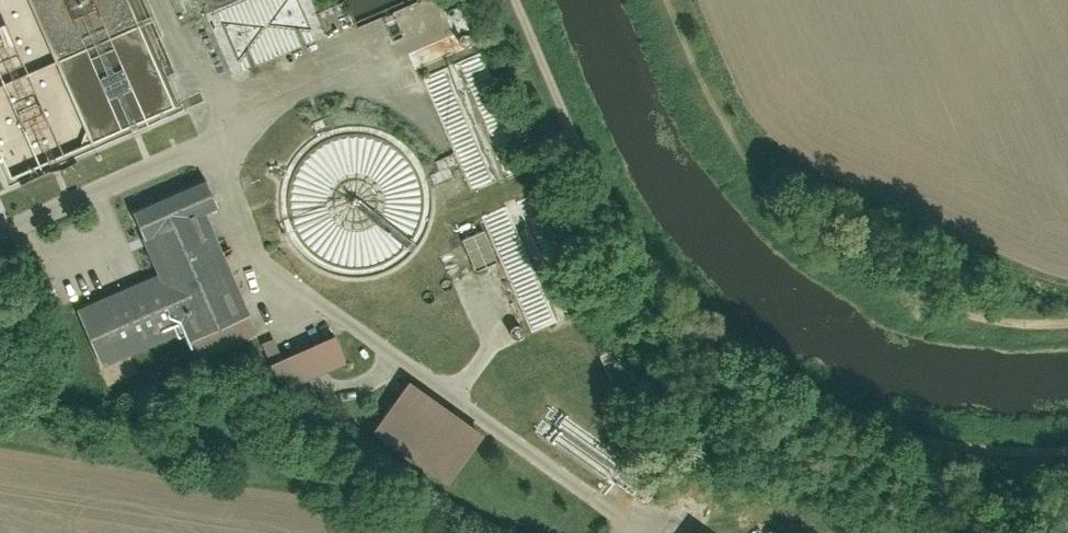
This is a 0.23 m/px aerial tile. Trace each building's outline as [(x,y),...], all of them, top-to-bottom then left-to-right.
[(226,70),(293,48),(288,34),(282,36),(279,28),(262,33),(257,17),(262,15),(257,0),(242,0),(207,11),(226,70)] [(163,274),(80,310),(105,366),(185,331),(198,359),(263,331),(200,185),(136,213),(163,274)] [(282,389),(350,362),(340,337),(286,358),(279,340),(265,346),(282,389)] [(484,439),(407,390),(377,436),(454,486),(484,439)]
